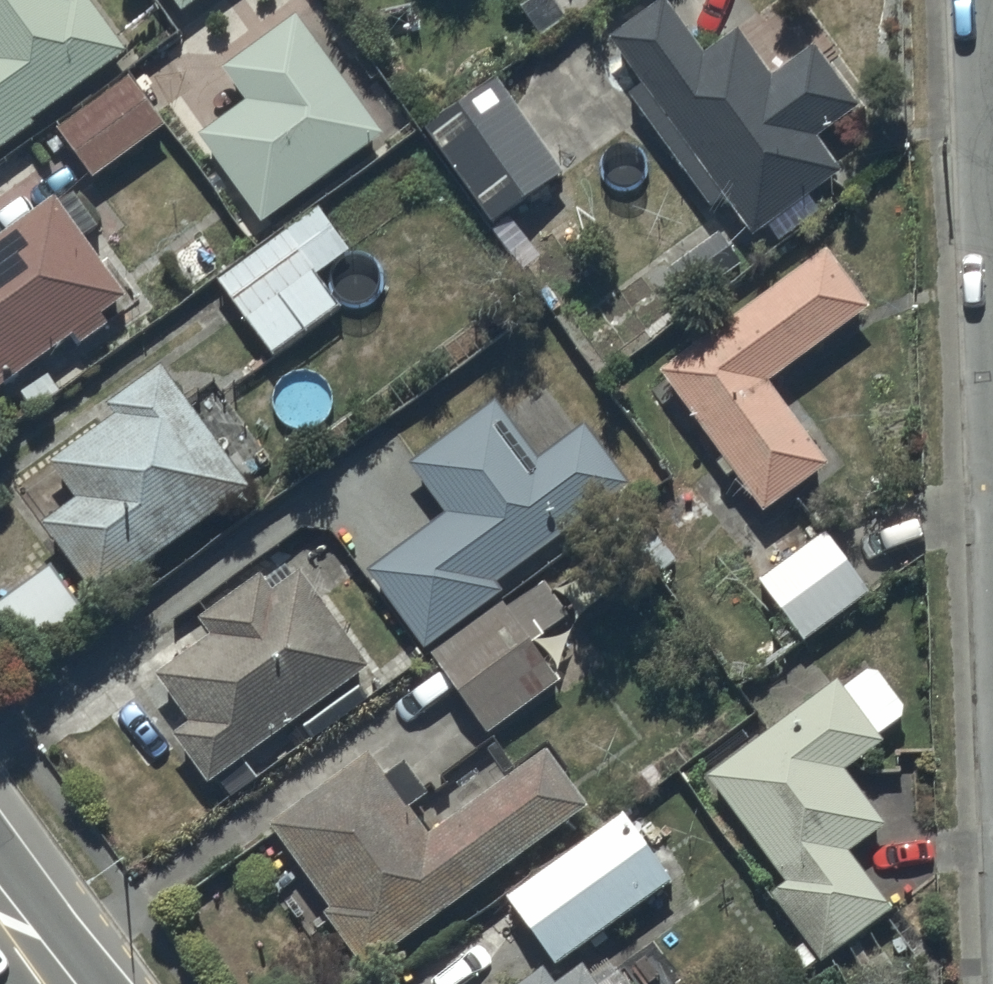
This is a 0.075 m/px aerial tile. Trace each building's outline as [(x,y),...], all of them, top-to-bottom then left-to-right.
[(39,123),(34,115),(126,50),(91,0),(0,0),(0,150),(39,123)] [(184,9),(197,0),(178,0),(184,9)] [(610,34),(646,81),(631,91),(710,204),(726,193),(754,234),(846,169),(821,133),(863,104),(818,39),(775,69),(742,23),(735,28),(716,0),(684,0),(675,6),(671,0),(658,0),(610,34)] [(384,131),(297,12),(225,65),(249,98),(201,134),(264,219),(384,131)] [(132,74),(59,123),(94,175),(166,126),(132,74)] [(499,76),(425,126),(492,223),(563,170),(499,76)] [(0,233),(0,386),(76,331),(83,340),(112,319),(103,307),(126,291),(85,234),(99,224),(74,188),(59,199),(55,194),(0,233)] [(319,206),(220,277),(273,351),(339,304),(316,273),(350,249),(319,206)] [(722,229),(667,268),(690,300),(745,261),(722,229)] [(828,244),(661,367),(725,456),(720,459),(730,473),(735,469),(763,509),(831,460),(770,376),(871,304),(828,244)] [(249,477),(162,362),(109,402),(116,411),(51,460),(79,496),(44,523),(101,599),(243,492),(238,486),(249,477)] [(445,512),(368,567),(426,645),(504,589),(497,579),(631,483),(586,422),(576,429),(544,385),(508,411),(498,397),(409,461),(445,512)] [(827,528),(761,576),(806,638),(872,589),(827,528)] [(0,601),(0,612),(25,647),(83,605),(52,563),(0,601)] [(176,730),(210,778),(370,664),(301,568),(273,587),(261,571),(200,615),(213,632),(156,673),(190,720),(176,730)] [(504,600),(432,650),(489,730),(559,680),(531,641),(570,614),(545,580),(509,606),(504,600)] [(788,879),(773,891),(807,938),(784,955),(798,974),(821,957),(823,960),(894,909),(851,849),(886,823),(847,769),(885,741),(878,732),(909,710),(875,663),(846,684),(841,677),(709,773),(788,879)] [(326,910),(368,967),(589,803),(547,746),(431,832),(411,805),(430,791),(405,757),(385,772),(370,751),(273,822),(334,904),(326,910)] [(668,880),(671,878),(625,813),(512,891),(559,960),(587,941),(593,950),(608,939),(603,932),(656,896),(666,910),(682,900),(668,880)] [(518,983),(602,983),(585,960),(557,979),(546,964),(518,983)] [(788,983),(806,983),(799,976),(788,983)]
